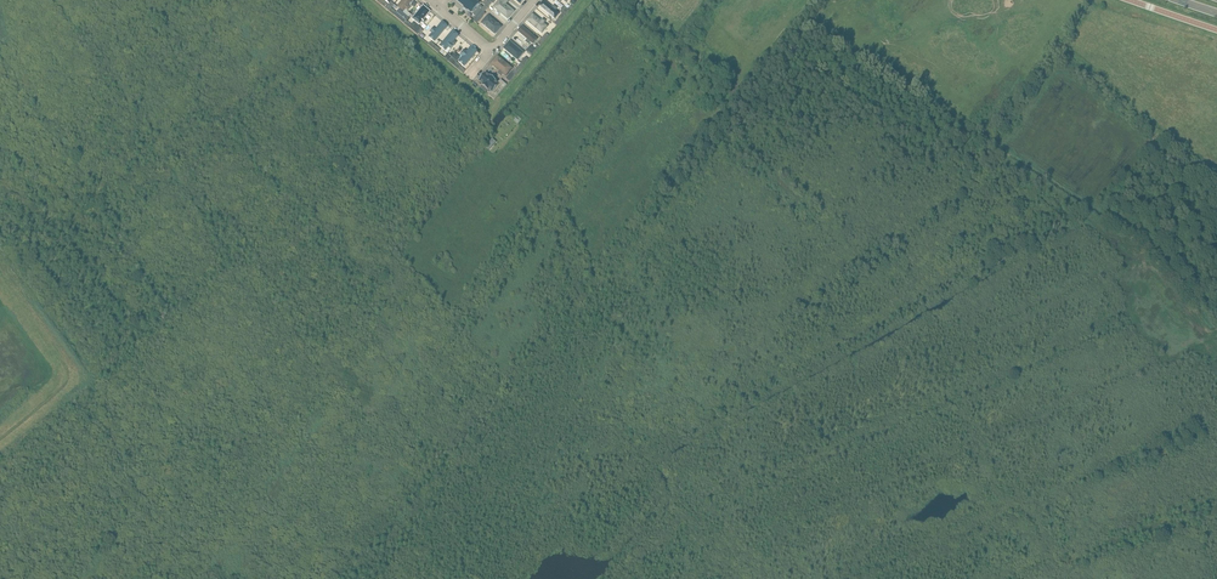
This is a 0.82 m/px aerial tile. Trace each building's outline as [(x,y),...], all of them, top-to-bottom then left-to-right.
[(387,9),(389,6),(388,5),(381,0),(375,0),(387,9)] [(397,6),(403,11),(405,9),(407,10),(410,7),(408,6),(412,0),(402,0),(397,6)] [(472,13),(480,3),(476,0),(457,0),(472,13)] [(493,7),(508,19),(515,11),(506,4),(506,3),(505,2),(504,2),(501,0),(499,0),(493,7)] [(560,13),(556,10),(558,8),(554,5),(552,7),(544,0),(540,6),(555,19),(560,13)] [(430,11),(423,5),(411,19),(419,25),(422,22),(424,19),(430,11)] [(484,11),(488,7),(485,5),(484,7),(476,16),(473,20),(476,23),(485,12),(484,11)] [(481,5),(474,14),(476,16),(484,7),(481,5)] [(554,24),(557,26),(562,20),(569,11),(565,7),(561,11),(563,13),(559,18),(554,24)] [(396,13),(394,15),(404,23),(406,21),(408,17),(399,9),(396,13)] [(532,13),(527,20),(542,33),(548,26),(544,23),(546,21),(543,18),(541,21),(532,13)] [(481,23),(495,35),(502,27),(488,15),(481,23)] [(433,28),(430,31),(432,33),(429,37),(435,42),(448,26),(442,21),(435,29),(433,28)] [(414,22),(411,25),(409,28),(419,36),(423,30),(414,22)] [(534,45),(538,39),(522,26),(517,31),(527,39),(525,42),(528,44),(530,42),(534,45)] [(452,43),(459,35),(453,30),(440,45),(446,51),(449,47),(451,49),(454,45),(452,43)] [(526,54),(511,42),(505,50),(519,62),(526,54)] [(465,66),(478,51),(471,46),(467,51),(465,49),(460,55),(462,57),(458,61),(465,66)] [(531,47),(527,51),(532,55),(536,51),(531,47)] [(506,77),(513,69),(498,56),(491,64),(499,72),(498,74),(501,76),(502,74),(506,77)] [(452,57),(449,61),(463,73),(465,70),(460,67),(461,66),(456,61),(457,60),(452,57)] [(512,71),(507,78),(510,81),(516,75),(513,73),(512,71)] [(480,80),(479,81),(483,84),(482,85),(488,90),(489,89),(491,91),(488,95),(492,98),(494,100),(498,95),(503,90),(507,85),(501,80),(498,83),(495,81),(496,81),(490,76),(489,76),(486,73),(484,74),(483,74),(479,79),(480,80)]
